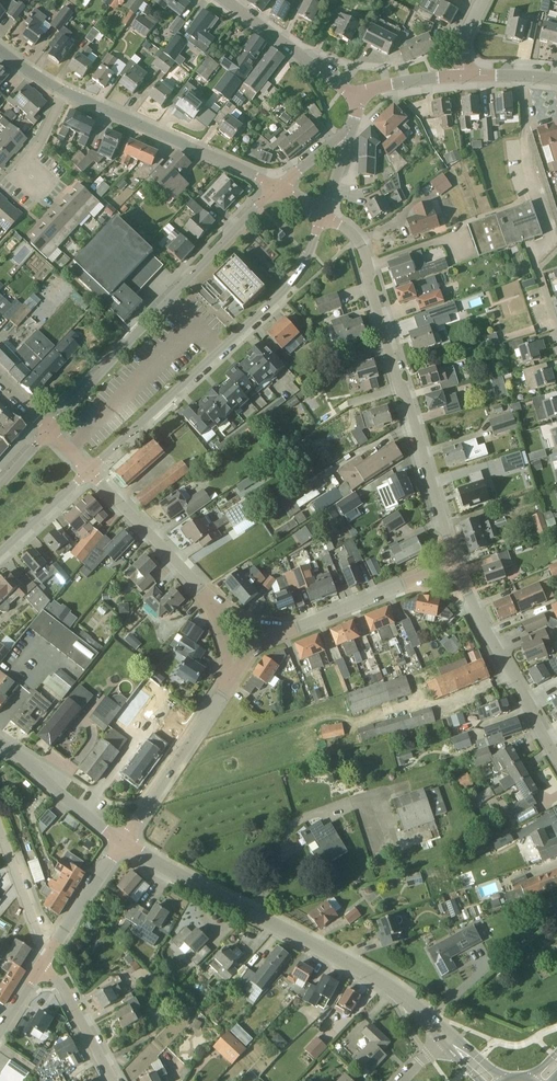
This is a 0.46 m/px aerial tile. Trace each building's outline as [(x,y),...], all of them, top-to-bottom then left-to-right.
[(131,11),(135,15),(145,2),(142,0),(131,0),(125,7),(131,11)] [(190,4),(185,0),(152,0),(152,1),(165,11),(168,8),(180,17),(190,4)] [(250,3),(262,12),(271,0),(252,0),(250,3)] [(289,13),(295,0),(279,0),(271,16),(284,22),(289,13)] [(321,5),(310,0),(307,0),(299,16),(312,22),(321,5)] [(448,6),(437,0),(435,0),(432,6),(435,8),(434,9),(438,11),(435,16),(450,25),(458,11),(448,6)] [(544,1),(541,12),(548,13),(550,2),(544,1)] [(18,2),(16,5),(8,16),(15,22),(25,7),(19,3),(18,2)] [(50,25),(49,26),(59,33),(62,29),(74,14),(64,7),(50,25)] [(420,7),(415,16),(430,22),(434,15),(426,11),(427,9),(424,8),(424,9),(420,7)] [(34,46),(43,34),(38,29),(47,18),(35,9),(25,23),(29,26),(22,37),(34,46)] [(519,42),(522,42),(526,23),(518,21),(520,12),(509,9),(505,28),(508,28),(506,35),(509,36),(508,39),(513,40),(513,42),(519,43),(519,42)] [(208,11),(207,13),(203,10),(186,33),(198,42),(195,46),(204,53),(208,48),(215,39),(207,33),(206,32),(210,26),(213,29),(219,20),(208,11)] [(351,42),(360,24),(339,14),(333,25),(339,28),(336,35),(351,42)] [(547,14),(540,40),(556,45),(556,17),(547,14)] [(131,28),(146,39),(157,25),(146,17),(145,19),(140,16),(131,28)] [(177,36),(186,23),(178,17),(168,30),(177,36)] [(405,39),(406,40),(408,35),(374,17),(370,25),(372,26),(363,42),(389,55),(393,46),(400,49),(403,48),(400,42),(405,39)] [(529,23),(526,39),(534,41),(538,25),(529,23)] [(93,28),(85,39),(92,44),(95,39),(99,43),(104,36),(93,28)] [(59,43),(49,57),(59,65),(73,45),(67,41),(71,36),(62,29),(59,33),(54,39),(59,43)] [(435,51),(431,41),(428,34),(406,44),(405,41),(406,40),(405,39),(400,42),(403,48),(400,49),(405,62),(413,59),(414,60),(435,51)] [(251,65),(267,45),(254,35),(235,59),(230,55),(221,66),(243,83),(254,68),(251,65)] [(177,36),(164,54),(173,60),(186,43),(177,36)] [(83,78),(93,64),(87,60),(93,51),(86,46),(70,68),(83,78)] [(278,67),(285,58),(272,49),(256,69),(254,68),(243,83),(244,83),(238,91),(252,101),(278,67)] [(213,50),(209,55),(214,60),(218,54),(213,50)] [(155,56),(159,59),(163,54),(159,51),(155,56)] [(161,69),(169,58),(163,54),(154,65),(160,70),(161,69)] [(104,88),(114,74),(112,72),(116,67),(115,67),(118,62),(110,56),(93,79),(104,88)] [(207,56),(195,73),(207,82),(220,65),(207,56)] [(160,70),(166,75),(175,64),(169,58),(161,69),(160,70)] [(133,94),(144,81),(143,80),(146,76),(135,67),(132,71),(131,71),(121,84),(133,94)] [(229,101),(243,83),(228,71),(214,90),(229,101)] [(162,106),(174,89),(163,80),(161,83),(160,83),(150,97),(162,106)] [(21,112),(37,94),(26,85),(16,97),(12,94),(5,101),(14,109),(16,107),(21,112)] [(194,120),(200,111),(204,105),(183,89),(172,102),(178,107),(179,107),(193,119),(194,120)] [(238,93),(233,100),(241,107),(247,100),(238,93)] [(26,118),(34,125),(40,119),(36,115),(47,103),(37,94),(21,112),(27,117),(26,118)] [(499,118),(502,117),(513,116),(511,103),(514,103),(514,95),(503,96),(503,94),(498,95),(498,96),(496,96),(497,104),(490,105),(492,121),(493,126),(500,125),(499,118)] [(480,117),(479,108),(478,98),(463,99),(464,117),(460,118),(461,132),(472,131),(470,118),(480,117)] [(452,117),(451,111),(450,100),(433,102),(435,119),(441,118),(443,130),(453,129),(451,117),(452,117)] [(233,139),(243,126),(230,117),(237,108),(229,102),(214,121),(221,127),(220,129),(233,139)] [(261,106),(268,113),(273,108),(265,102),(261,106)] [(407,120),(402,114),(394,106),(384,116),(400,133),(398,135),(397,133),(393,136),(402,145),(407,140),(407,139),(413,134),(409,131),(410,130),(406,125),(409,123),(407,121),(407,120)] [(3,115),(11,122),(16,116),(9,109),(3,115)] [(76,133),(84,117),(71,110),(59,135),(58,139),(64,142),(69,130),(76,133)] [(287,125),(292,119),(285,112),(280,118),(287,125)] [(292,136),(291,137),(303,150),(321,135),(305,116),(287,130),(292,136)] [(400,133),(384,116),(373,126),(375,131),(377,130),(386,140),(387,141),(382,146),(392,166),(401,158),(395,151),(402,145),(393,136),(397,133),(398,135),(400,133)] [(89,139),(97,123),(84,117),(76,133),(83,136),(79,145),(85,148),(89,139)] [(18,132),(3,118),(0,121),(0,125),(5,130),(1,134),(18,149),(27,139),(18,132)] [(482,120),(484,144),(493,143),(491,120),(482,120)] [(27,123),(20,130),(25,135),(32,128),(27,123)] [(375,131),(373,126),(361,138),(359,175),(376,176),(376,168),(376,147),(380,144),(374,132),(375,131)] [(552,153),(555,162),(556,161),(556,141),(552,126),(538,130),(543,147),(550,145),(552,153)] [(116,152),(122,137),(108,131),(98,154),(92,151),(86,157),(76,167),(83,173),(94,161),(98,165),(105,158),(112,160),(115,152),(116,152)] [(1,134),(0,135),(0,151),(9,159),(18,149),(1,134)] [(303,150),(291,137),(288,139),(284,135),(269,147),(274,152),(278,148),(290,160),(303,150)] [(138,162),(145,147),(131,141),(121,164),(127,167),(131,158),(132,158),(131,162),(136,164),(137,161),(138,162)] [(158,153),(148,148),(145,147),(138,162),(143,164),(141,172),(150,176),(165,161),(156,157),(158,153)] [(9,159),(0,151),(0,169),(9,159)] [(76,167),(86,157),(80,151),(71,161),(70,160),(67,164),(73,170),(76,167)] [(258,161),(265,163),(269,154),(262,151),(258,161)] [(179,175),(191,163),(180,152),(153,181),(161,188),(160,190),(163,193),(164,190),(166,191),(162,197),(170,205),(174,200),(175,201),(190,185),(179,175)] [(461,160),(459,154),(445,159),(448,165),(461,160)] [(392,166),(396,175),(407,165),(401,158),(392,166)] [(443,174),(430,183),(440,196),(452,188),(443,174)] [(101,199),(111,188),(104,182),(105,182),(100,177),(93,184),(93,185),(90,188),(95,192),(95,193),(101,199)] [(122,180),(116,186),(121,191),(128,185),(122,180)] [(216,201),(225,210),(243,191),(231,180),(224,188),(218,182),(203,197),(211,206),(216,201)] [(374,220),(392,212),(388,204),(397,201),(399,204),(406,200),(401,190),(397,192),(391,180),(379,191),(382,198),(367,206),(374,220)] [(77,192),(73,197),(88,212),(99,201),(78,182),(73,188),(77,192)] [(62,208),(78,223),(88,212),(68,193),(63,199),(67,203),(62,208)] [(11,207),(2,198),(0,199),(0,219),(11,207)] [(215,221),(207,214),(193,200),(187,207),(197,216),(186,229),(189,231),(183,237),(193,246),(211,228),(210,227),(215,221)] [(423,232),(439,226),(431,202),(413,208),(416,218),(408,220),(410,228),(407,229),(410,236),(423,232)] [(468,225),(479,257),(543,235),(531,203),(468,225)] [(52,220),(68,234),(78,223),(58,205),(52,210),(56,214),(52,220)] [(116,211),(110,205),(105,211),(111,217),(116,211)] [(124,205),(120,210),(124,214),(125,213),(129,209),(125,205),(124,205)] [(21,215),(11,207),(0,219),(0,229),(1,227),(7,232),(21,215)] [(47,226),(42,231),(57,245),(67,235),(47,216),(42,222),(47,226)] [(164,266),(156,258),(116,220),(75,264),(77,266),(72,271),(126,325),(126,324),(125,322),(143,303),(135,296),(164,266)] [(193,246),(183,237),(169,224),(164,229),(170,235),(167,238),(170,241),(165,246),(168,250),(182,263),(195,248),(193,246)] [(36,237),(32,242),(46,257),(57,246),(37,227),(32,232),(36,237)] [(280,231),(275,235),(276,238),(278,239),(281,240),(285,236),(286,237),(287,237),(279,229),(280,231)] [(13,238),(19,243),(22,239),(17,234),(13,238)] [(409,255),(409,254),(399,258),(400,261),(389,264),(392,272),(390,272),(392,278),(394,278),(394,280),(395,280),(397,286),(449,268),(445,259),(429,265),(426,266),(421,251),(409,255)] [(244,310),(266,289),(236,258),(214,279),(226,292),(223,295),(228,300),(232,297),(244,310)] [(396,290),(400,304),(416,299),(421,311),(445,302),(441,292),(431,295),(428,285),(426,286),(415,290),(413,284),(396,290)] [(321,314),(341,306),(337,294),(316,301),(321,314)] [(7,322),(22,306),(15,300),(1,316),(7,322)] [(442,344),(441,342),(436,327),(438,326),(436,319),(440,318),(440,319),(458,313),(455,303),(416,316),(421,331),(411,334),(414,343),(412,344),(413,348),(416,348),(416,350),(425,347),(426,349),(442,344)] [(23,304),(9,321),(17,328),(31,312),(23,304)] [(88,312),(98,322),(103,316),(93,307),(88,312)] [(364,327),(361,320),(353,323),(352,321),(350,322),(348,317),(332,322),(336,336),(337,335),(340,343),(349,340),(366,334),(366,332),(367,332),(365,327),(364,327)] [(308,343),(293,326),(285,318),(268,334),(283,351),(295,341),(300,347),(304,343),(306,345),(308,343)] [(54,347),(37,330),(24,344),(16,353),(16,354),(14,357),(1,343),(0,345),(0,364),(19,383),(55,348),(54,347)] [(33,397),(41,389),(65,362),(66,363),(80,348),(74,342),(78,338),(71,331),(28,378),(21,386),(33,397)] [(488,337),(492,349),(501,346),(497,334),(488,337)] [(543,341),(524,347),(523,340),(509,344),(511,351),(519,349),(524,365),(540,360),(538,352),(545,350),(543,341)] [(273,354),(271,351),(263,342),(248,357),(250,359),(237,370),(233,366),(228,371),(230,373),(226,377),(230,381),(218,392),(214,388),(209,393),(210,395),(194,410),(190,406),(185,411),(187,413),(183,416),(202,437),(211,429),(214,432),(218,429),(222,433),(231,425),(226,419),(235,411),(238,415),(242,412),(240,410),(249,402),(246,397),(244,395),(248,391),(250,393),(254,389),(257,393),(262,390),(260,388),(265,382),(268,379),(270,382),(275,378),(276,379),(285,368),(273,354)] [(286,365),(292,357),(285,352),(284,354),(281,352),(279,355),(281,357),(279,360),(286,365)] [(374,361),(365,364),(362,355),(343,361),(348,379),(357,376),(359,384),(363,383),(365,392),(378,388),(375,378),(378,377),(374,361)] [(551,370),(549,370),(547,364),(523,370),(524,373),(523,373),(524,378),(525,378),(527,386),(529,385),(531,391),(538,389),(555,384),(551,370)] [(423,388),(440,383),(442,390),(459,385),(454,367),(444,370),(444,369),(437,372),(436,368),(419,373),(423,388)] [(506,379),(512,377),(511,374),(509,375),(508,371),(503,372),(505,376),(506,379)] [(491,378),(494,396),(506,394),(502,376),(491,378)] [(430,411),(444,407),(447,416),(462,411),(457,395),(445,398),(443,391),(426,396),(430,411)] [(296,397),(295,396),(287,403),(291,409),(300,403),(300,402),(296,397)] [(546,403),(544,396),(532,399),(536,411),(542,409),(545,420),(548,419),(548,420),(556,417),(556,400),(546,403)] [(283,398),(277,402),(280,406),(286,402),(283,398)] [(277,402),(271,407),(274,411),(280,406),(277,402)] [(0,405),(0,443),(7,449),(25,428),(11,415),(12,414),(8,410),(7,411),(0,405)] [(504,412),(501,406),(493,408),(495,415),(504,412)] [(271,407),(265,411),(268,415),(274,411),(271,407)] [(388,408),(361,416),(365,429),(378,426),(379,427),(384,426),(384,424),(392,422),(388,408)] [(265,411),(259,416),(262,420),(268,415),(265,411)] [(517,428),(515,423),(512,413),(489,420),(494,436),(517,428)] [(258,416),(253,420),(256,424),(261,420),(262,420),(259,416),(258,416)] [(253,420),(247,425),(250,429),(256,424),(253,420)] [(555,431),(553,423),(540,427),(544,442),(548,441),(551,450),(556,448),(556,430),(555,431)] [(247,425),(241,429),(244,433),(250,429),(247,425)] [(351,433),(354,437),(357,442),(360,447),(368,441),(362,431),(360,428),(359,429),(351,433)] [(241,429),(235,434),(238,438),(244,433),(241,429)] [(235,434),(229,438),(232,442),(238,438),(235,434)] [(229,438),(223,443),(226,447),(232,442),(229,438)] [(128,486),(136,479),(165,454),(153,440),(132,458),(133,459),(118,471),(118,475),(128,486)] [(449,466),(466,460),(466,463),(487,456),(483,445),(474,448),(472,441),(460,445),(460,446),(444,451),(449,466)] [(221,444),(217,447),(220,451),(226,447),(223,443),(221,444)] [(338,470),(347,485),(352,491),(365,483),(394,464),(403,458),(394,443),(355,468),(351,461),(338,470)] [(537,459),(536,453),(529,455),(531,461),(537,459)] [(144,507),(152,501),(202,462),(196,454),(184,464),(182,461),(136,497),(144,507)] [(520,454),(502,459),(506,473),(524,467),(520,454)] [(534,472),(543,469),(541,461),(532,463),(534,472)] [(490,501),(481,472),(470,476),(473,485),(459,490),(461,497),(459,498),(462,507),(464,506),(464,507),(471,505),(471,507),(490,501)] [(414,495),(410,485),(405,473),(387,480),(388,484),(377,488),(386,510),(398,505),(397,502),(414,495)] [(256,474),(248,479),(252,485),(260,480),(256,474)] [(323,480),(315,485),(319,491),(327,485),(323,480)] [(170,520),(184,510),(189,517),(212,502),(211,501),(218,496),(216,494),(214,495),(213,494),(210,496),(211,497),(210,498),(203,489),(190,498),(184,488),(160,505),(170,520)] [(313,505),(319,514),(343,497),(338,489),(313,505)] [(301,510),(289,492),(279,500),(290,518),(301,510)] [(355,492),(354,493),(353,493),(343,499),(344,500),(337,504),(345,517),(363,504),(355,492)] [(94,518),(100,525),(108,517),(102,510),(90,496),(81,505),(94,518)] [(90,554),(93,550),(87,546),(98,532),(89,523),(94,518),(81,505),(80,504),(64,519),(83,539),(78,545),(90,554)] [(251,518),(251,517),(243,504),(225,515),(225,516),(213,524),(208,516),(205,515),(205,517),(204,516),(183,530),(189,540),(192,538),(196,544),(229,522),(233,529),(251,518)] [(326,525),(339,517),(333,508),(320,515),(326,525)] [(295,517),(300,525),(308,521),(302,512),(295,517)] [(390,533),(405,523),(398,512),(383,521),(390,533)] [(554,519),(554,518),(556,518),(556,515),(554,516),(551,512),(545,514),(547,521),(554,519)] [(537,538),(539,537),(549,534),(542,513),(532,516),(538,533),(535,534),(537,538)] [(466,538),(496,529),(507,525),(505,519),(494,522),(493,520),(485,523),(487,528),(482,529),(478,518),(461,524),(466,538)] [(549,528),(556,526),(554,519),(547,521),(549,528)] [(313,523),(300,531),(307,543),(320,534),(313,523)] [(353,529),(349,532),(353,538),(359,534),(356,530),(353,529)] [(471,553),(488,548),(485,537),(489,535),(491,540),(498,537),(496,529),(466,538),(471,553)] [(63,537),(62,538),(56,531),(45,541),(56,553),(63,547),(67,553),(73,548),(68,543),(63,537)] [(115,562),(127,550),(134,542),(124,531),(112,542),(104,551),(105,552),(115,562)] [(104,537),(104,536),(93,550),(90,554),(83,563),(90,570),(101,558),(100,557),(105,552),(104,551),(112,542),(105,536),(104,537)] [(398,565),(410,559),(424,553),(416,537),(399,545),(397,542),(389,546),(391,549),(390,550),(398,565)] [(322,552),(327,567),(334,565),(324,538),(321,539),(325,550),(322,552)] [(364,583),(356,563),(364,560),(353,539),(343,544),(350,558),(341,562),(344,570),(342,571),(345,579),(346,578),(350,588),(364,583)] [(37,579),(33,582),(42,592),(46,589),(42,585),(54,575),(64,586),(69,578),(56,563),(50,568),(34,550),(23,560),(35,574),(34,575),(37,579)] [(488,584),(506,578),(503,569),(513,566),(508,551),(491,556),(493,565),(483,568),(488,584)] [(148,575),(156,567),(145,556),(126,575),(143,592),(154,581),(148,575)] [(378,563),(369,568),(373,576),(382,572),(378,563)] [(548,567),(553,578),(556,576),(556,563),(548,567)] [(318,583),(316,577),(315,578),(310,565),(292,571),(299,590),(305,588),(311,603),(327,598),(321,582),(318,583)] [(254,579),(261,573),(255,566),(248,572),(248,573),(251,576),(254,579)] [(235,595),(254,579),(251,576),(246,580),(242,574),(240,571),(225,584),(227,585),(226,586),(229,591),(230,590),(235,595)] [(305,606),(299,590),(292,571),(283,575),(284,577),(277,580),(281,591),(280,591),(281,594),(274,597),(279,611),(295,605),(296,610),(305,606)] [(44,611),(50,603),(51,602),(42,593),(42,592),(33,582),(25,589),(22,586),(23,585),(20,581),(20,582),(16,578),(15,579),(9,572),(3,577),(0,578),(0,611),(2,612),(4,613),(6,613),(7,612),(8,612),(9,610),(10,609),(10,607),(10,606),(19,597),(23,601),(25,599),(40,614),(44,611)] [(337,594),(334,583),(329,572),(323,575),(322,574),(318,575),(319,576),(316,577),(318,583),(321,582),(327,598),(337,594)] [(266,580),(261,573),(254,579),(256,582),(259,586),(266,580)] [(271,576),(263,586),(269,590),(277,581),(271,576)] [(252,586),(256,582),(254,579),(235,595),(240,601),(238,601),(242,606),(243,605),(245,606),(259,594),(252,586)] [(500,621),(517,614),(518,615),(548,602),(547,600),(555,597),(548,581),(540,585),(540,584),(509,597),(509,598),(493,605),(500,621)] [(174,590),(165,598),(154,587),(142,599),(160,618),(167,611),(170,615),(185,601),(174,590)] [(426,615),(430,598),(419,596),(419,597),(401,604),(403,610),(408,611),(416,613),(423,615),(426,615)] [(442,618),(449,620),(453,616),(440,601),(440,600),(430,598),(426,615),(442,618)] [(76,621),(54,603),(52,605),(50,603),(44,611),(44,612),(69,631),(76,621)] [(399,636),(392,619),(388,608),(377,613),(388,641),(392,649),(398,647),(395,639),(394,639),(394,638),(399,636)] [(44,612),(44,611),(40,614),(30,628),(86,671),(99,654),(96,652),(96,651),(78,638),(69,631),(44,612)] [(383,643),(388,641),(377,613),(366,617),(372,633),(378,631),(383,643)] [(521,625),(526,635),(549,625),(545,614),(521,625)] [(203,631),(188,622),(181,633),(195,642),(203,631)] [(360,638),(358,632),(354,622),(342,627),(353,655),(359,653),(354,641),(360,638)] [(348,657),(353,655),(342,627),(331,631),(337,647),(343,645),(348,657)] [(414,649),(421,645),(414,628),(406,632),(414,649)] [(539,660),(555,653),(546,630),(523,639),(525,645),(522,647),(528,662),(538,658),(539,660)] [(78,638),(96,651),(100,646),(89,637),(90,637),(83,631),(78,638)] [(325,652),(323,646),(319,636),(307,641),(318,669),(319,668),(321,675),(326,673),(319,655),(325,652)] [(196,645),(195,645),(183,637),(175,651),(188,660),(178,674),(187,680),(188,678),(195,684),(197,682),(199,683),(202,678),(200,677),(205,670),(196,665),(205,651),(196,645)] [(458,651),(461,649),(452,638),(443,646),(454,659),(460,654),(458,651)] [(142,645),(137,640),(131,646),(136,651),(142,645)] [(313,671),(318,669),(307,641),(296,645),(302,661),(308,659),(313,671)] [(475,649),(474,642),(466,644),(467,651),(475,649)] [(10,652),(0,644),(0,645),(0,665),(10,652)] [(409,657),(415,655),(411,644),(405,647),(409,657)] [(287,657),(287,656),(284,650),(266,658),(265,657),(259,666),(274,676),(287,657)] [(490,678),(483,660),(482,661),(478,651),(469,655),(472,664),(469,666),(465,658),(439,669),(442,676),(436,679),(428,683),(435,701),(490,678)] [(344,680),(351,677),(344,658),(336,661),(344,680)] [(399,668),(406,665),(404,658),(396,662),(399,668)] [(529,674),(532,679),(534,678),(538,686),(543,683),(552,678),(553,679),(554,679),(555,678),(555,677),(555,676),(556,675),(556,663),(555,658),(543,663),(539,666),(530,671),(531,673),(529,674)] [(267,685),(274,676),(259,666),(253,675),(254,676),(244,690),(251,695),(256,687),(261,691),(265,684),(267,685)] [(385,676),(391,673),(389,668),(382,670),(385,676)] [(44,684),(52,691),(63,699),(77,682),(61,669),(59,672),(58,671),(51,680),(48,678),(44,684)] [(148,677),(154,681),(160,674),(153,669),(148,677)] [(3,673),(0,671),(0,710),(3,707),(19,686),(3,673)] [(380,682),(379,681),(377,675),(377,674),(369,677),(371,684),(380,682)] [(149,720),(169,693),(154,681),(148,677),(147,676),(130,698),(126,703),(149,720)] [(346,695),(353,714),(412,694),(406,676),(385,683),(384,682),(346,695)] [(52,748),(59,740),(94,696),(80,685),(38,737),(52,748)] [(322,698),(319,689),(311,691),(314,701),(322,698)] [(11,720),(28,734),(31,730),(32,730),(52,705),(43,698),(35,691),(18,712),(11,720)] [(122,708),(111,700),(107,697),(89,720),(105,732),(122,708)] [(494,718),(510,712),(506,699),(477,709),(481,722),(494,718)] [(270,706),(273,716),(283,712),(280,703),(270,706)] [(440,720),(439,716),(434,718),(432,708),(374,725),(358,729),(362,744),(436,722),(435,722),(440,720)] [(445,719),(448,727),(454,725),(455,728),(466,724),(463,713),(445,719)] [(522,724),(519,724),(517,718),(499,724),(499,725),(484,730),(490,747),(505,741),(504,738),(522,732),(521,730),(523,728),(522,724)] [(345,735),(342,723),(321,728),(324,740),(345,735)] [(128,740),(125,738),(113,729),(104,740),(119,751),(128,740)] [(408,738),(406,731),(394,734),(396,740),(398,740),(398,741),(408,738)] [(169,745),(154,734),(123,775),(138,786),(169,745)] [(472,746),(468,736),(467,734),(456,738),(460,750),(472,746)] [(96,782),(119,751),(104,740),(81,770),(96,782)] [(502,772),(520,762),(511,746),(492,757),(489,747),(471,753),(477,767),(492,762),(495,767),(494,769),(494,771),(495,773),(497,773),(499,773),(502,772)] [(412,756),(397,756),(397,765),(412,765),(412,756)] [(516,785),(529,777),(520,762),(502,772),(505,778),(499,781),(505,791),(516,785)] [(463,791),(474,785),(468,773),(457,779),(463,791)] [(527,810),(536,804),(532,796),(538,793),(529,777),(516,785),(517,786),(516,787),(519,792),(520,791),(521,793),(516,796),(520,802),(510,808),(515,817),(527,810)] [(424,789),(393,800),(404,832),(428,824),(431,832),(437,830),(434,822),(436,821),(434,817),(448,813),(439,788),(426,793),(424,789)] [(495,796),(491,788),(466,802),(471,810),(495,796)] [(49,810),(39,821),(47,828),(57,817),(49,810)] [(47,828),(41,822),(39,824),(42,834),(47,828)] [(311,851),(322,868),(348,851),(331,824),(325,828),(321,822),(304,832),(305,834),(306,837),(307,836),(312,844),(305,848),(306,848),(316,843),(320,849),(313,853),(312,851),(311,851)] [(551,842),(545,829),(530,835),(536,848),(537,848),(544,863),(556,857),(556,840),(551,842)] [(79,870),(84,862),(75,856),(70,864),(63,859),(55,870),(58,872),(58,873),(63,876),(63,875),(79,885),(86,874),(79,870)] [(28,863),(36,883),(45,880),(38,859),(28,863)] [(526,898),(556,887),(556,869),(528,879),(527,876),(515,881),(512,882),(515,891),(505,894),(508,904),(508,906),(517,903),(527,899),(526,898)] [(122,891),(120,894),(118,896),(121,898),(126,902),(128,901),(144,881),(132,871),(118,887),(122,891)] [(420,872),(405,876),(409,888),(424,884),(420,872)] [(70,898),(79,885),(63,875),(63,876),(58,873),(53,880),(51,880),(47,886),(47,887),(52,890),(54,887),(70,898)] [(47,887),(47,886),(47,887),(46,886),(41,894),(49,899),(44,906),(59,916),(70,898),(54,887),(52,890),(47,887)] [(126,902),(121,898),(118,903),(124,908),(128,904),(126,902)] [(461,915),(458,907),(455,900),(446,903),(452,918),(461,915)] [(320,929),(338,916),(327,902),(309,915),(320,929)] [(438,906),(442,914),(448,912),(445,903),(438,906)] [(157,906),(151,914),(151,915),(147,912),(136,904),(135,906),(131,910),(125,918),(132,923),(138,927),(139,925),(152,934),(156,927),(160,930),(161,928),(162,929),(167,921),(165,919),(169,913),(157,906)] [(356,908),(345,917),(351,925),(362,916),(356,908)] [(383,948),(405,940),(400,924),(402,924),(403,921),(402,918),(399,917),(397,918),(397,915),(378,922),(383,936),(380,937),(383,948)] [(197,966),(204,959),(212,951),(205,944),(209,940),(198,929),(193,933),(186,927),(172,941),(180,949),(185,943),(191,950),(186,955),(197,966)] [(470,947),(465,937),(463,932),(429,951),(436,963),(439,962),(445,974),(442,975),(443,976),(456,969),(450,958),(470,947)] [(19,968),(30,950),(15,940),(10,947),(2,942),(0,946),(0,957),(4,960),(3,961),(6,963),(2,969),(7,973),(8,973),(13,965),(19,968)] [(263,992),(290,957),(278,947),(257,975),(249,969),(237,984),(252,995),(251,997),(256,1001),(263,992)] [(237,949),(233,954),(227,948),(216,960),(216,961),(214,964),(213,963),(210,967),(228,983),(239,971),(233,966),(243,955),(237,949)] [(505,966),(510,972),(523,961),(518,955),(505,966)] [(136,972),(141,968),(136,961),(131,965),(136,972)] [(303,989),(314,971),(301,963),(293,975),(291,974),(287,979),(295,985),(296,984),(303,989)] [(19,968),(13,965),(8,973),(7,973),(0,984),(0,1003),(3,1005),(25,972),(19,968)] [(324,1010),(339,984),(324,976),(318,988),(312,984),(303,1000),(318,1008),(319,1007),(324,1010)] [(119,992),(121,990),(118,984),(97,995),(104,1009),(123,999),(119,992)] [(356,1006),(361,996),(349,989),(336,1010),(343,1014),(345,1011),(344,1013),(344,1014),(345,1016),(348,1017),(349,1017),(352,1012),(353,1013),(357,1006),(356,1006)] [(135,998),(133,993),(122,998),(125,1003),(135,998)] [(138,1021),(144,1032),(153,1027),(147,1016),(144,1018),(138,1008),(142,1007),(137,997),(129,1002),(131,1006),(121,1012),(122,1013),(116,1016),(123,1029),(137,1021),(138,1021)] [(189,1014),(194,1009),(189,1005),(185,1010),(189,1014)] [(40,1041),(47,1028),(53,1019),(40,1011),(35,1020),(33,1018),(23,1034),(29,1037),(31,1035),(40,1041)] [(22,1019),(16,1029),(23,1033),(29,1023),(22,1019)] [(195,1019),(193,1025),(198,1028),(200,1028),(203,1023),(201,1022),(195,1019)] [(356,1059),(370,1073),(387,1056),(382,1051),(390,1042),(371,1024),(362,1034),(365,1037),(358,1045),(364,1051),(356,1059)] [(228,1032),(224,1037),(225,1038),(218,1046),(235,1062),(238,1059),(245,1051),(247,1049),(228,1032)] [(317,1037),(305,1050),(315,1060),(327,1047),(317,1037)] [(83,1063),(83,1062),(85,1061),(82,1056),(80,1056),(71,1039),(48,1051),(48,1052),(34,1070),(41,1080),(45,1080),(83,1063)] [(37,1067),(27,1060),(17,1054),(12,1061),(32,1074),(34,1070),(37,1067)] [(31,1074),(11,1060),(0,1077),(0,1080),(27,1080),(31,1074)] [(163,1076),(167,1074),(160,1060),(152,1065),(156,1073),(142,1080),(143,1080),(166,1080),(163,1076)]
